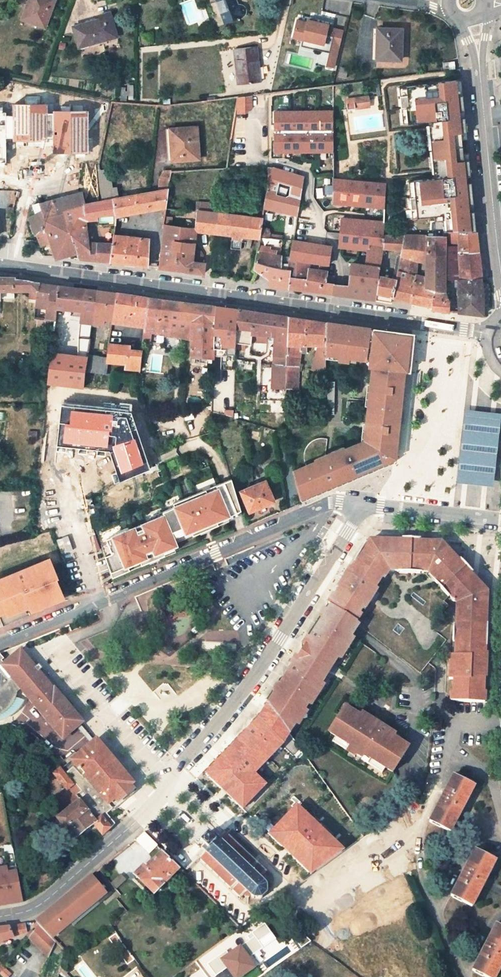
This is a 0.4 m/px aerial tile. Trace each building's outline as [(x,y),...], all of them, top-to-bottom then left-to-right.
[(23,19),(44,26),(54,0),(30,0),(23,19)] [(225,22),(241,16),(242,15),(243,14),(244,13),(244,9),(243,8),(240,6),(237,6),(235,0),(216,0),(225,22)] [(79,47),(116,37),(109,13),(99,16),(100,19),(73,27),(79,47)] [(318,64),(336,68),(344,25),(298,16),(294,36),(305,38),(303,45),(321,49),(318,64)] [(400,60),(401,30),(378,29),(377,59),(400,60)] [(259,81),(255,49),(234,51),(238,83),(259,81)] [(456,79),(404,86),(405,93),(400,94),(401,106),(406,105),(408,121),(428,119),(429,123),(434,122),(440,176),(434,176),(435,180),(414,182),(416,198),(411,199),(412,210),(417,210),(418,219),(435,217),(443,216),(443,220),(444,231),(459,231),(477,231),(474,210),(469,211),(469,203),(474,203),(473,199),(471,181),(466,182),(466,174),(471,174),(469,159),(464,160),(463,152),(468,152),(467,139),(462,139),(459,109),(464,109),(462,94),(457,94),(456,79)] [(253,112),(253,95),(237,95),(237,111),(253,112)] [(369,105),(368,95),(353,97),(354,107),(369,105)] [(354,107),(353,97),(345,98),(347,108),(354,107)] [(467,139),(464,109),(459,109),(462,139),(467,139)] [(333,112),(276,113),(276,150),(317,151),(317,186),(319,194),(329,203),(328,214),(333,220),(332,225),(340,234),(341,235),(344,203),(334,202),(334,178),(333,112)] [(434,122),(429,123),(434,176),(440,176),(434,122)] [(199,159),(196,127),(170,129),(172,161),(199,159)] [(66,157),(67,152),(59,151),(58,156),(58,162),(61,162),(66,163),(66,157)] [(58,162),(58,156),(23,153),(22,154),(20,163),(21,164),(61,165),(61,162),(58,162)] [(20,163),(22,154),(9,154),(8,162),(20,163)] [(264,208),(297,215),(303,176),(276,168),(268,168),(268,178),(264,208)] [(111,187),(108,170),(99,171),(100,176),(103,201),(113,199),(120,198),(116,186),(111,187)] [(120,198),(113,199),(116,216),(165,207),(167,199),(167,195),(171,171),(164,171),(159,179),(158,191),(120,198)] [(100,176),(81,179),(81,192),(84,204),(103,201),(100,176)] [(344,203),(341,235),(340,247),(364,249),(363,257),(368,258),(369,245),(382,246),(383,234),(383,228),(384,224),(386,183),(334,178),(334,202),(344,203)] [(84,204),(81,192),(39,203),(42,213),(31,220),(36,233),(46,225),(44,219),(64,212),(84,204)] [(86,228),(115,226),(116,216),(113,199),(103,201),(84,204),(64,212),(76,253),(78,259),(110,261),(112,244),(88,242),(86,228)] [(193,251),(196,231),(232,235),(231,238),(242,239),(242,236),(259,238),(259,236),(262,218),(209,212),(209,203),(198,202),(197,210),(165,207),(163,226),(164,226),(159,267),(203,273),(204,264),(202,263),(203,255),(201,252),(193,251)] [(5,218),(11,217),(14,208),(6,207),(5,218)] [(50,239),(56,258),(76,253),(64,212),(44,219),(46,225),(50,239)] [(40,244),(50,239),(46,225),(36,233),(39,241),(40,244)] [(459,231),(459,252),(479,252),(477,231),(459,231)] [(382,246),(381,248),(402,250),(404,235),(383,234),(382,246)] [(147,266),(148,240),(113,235),(112,244),(110,261),(147,266)] [(401,256),(396,280),(392,298),(431,307),(434,290),(426,288),(426,276),(417,274),(418,261),(426,261),(426,259),(427,236),(404,235),(402,250),(401,256)] [(289,269),(280,268),(282,240),(259,236),(259,238),(254,269),(257,272),(267,279),(269,285),(288,287),(289,269)] [(444,260),(445,236),(427,236),(426,259),(444,260)] [(293,240),(290,257),(309,262),(328,264),(331,246),(293,240)] [(367,268),(364,297),(376,299),(378,275),(381,248),(382,246),(369,245),(368,258),(367,268)] [(479,252),(459,252),(460,280),(481,280),(479,252)] [(351,266),(349,285),(332,283),(333,276),(326,275),(327,271),(308,268),(309,262),(290,257),(289,269),(288,287),(364,297),(367,268),(351,266)] [(444,292),(444,280),(444,260),(426,259),(426,261),(426,276),(426,288),(434,290),(444,292)] [(396,280),(378,275),(376,299),(392,302),(392,298),(396,280)] [(0,291),(14,291),(29,291),(29,298),(36,299),(39,283),(21,280),(14,279),(14,278),(0,278),(0,298),(0,291)] [(460,280),(458,280),(459,312),(483,315),(483,293),(483,289),(481,280),(460,280)] [(44,309),(47,309),(46,317),(43,317),(42,319),(55,321),(56,309),(58,286),(39,283),(36,299),(35,304),(35,307),(44,309)] [(56,309),(81,311),(80,323),(92,324),(96,291),(58,286),(56,309)] [(450,301),(445,292),(444,292),(434,290),(431,307),(431,309),(450,311),(450,301)] [(14,299),(14,291),(0,291),(0,298),(0,299),(14,299)] [(103,325),(104,320),(112,321),(116,293),(96,291),(92,324),(103,325)] [(145,327),(143,340),(150,341),(151,332),(166,334),(165,337),(186,339),(187,330),(187,327),(192,328),(194,320),(180,319),(182,302),(148,297),(145,327)] [(214,306),(182,302),(180,319),(194,320),(192,328),(192,330),(191,340),(191,355),(213,358),(213,341),(214,306)] [(228,352),(235,352),(236,348),(237,309),(214,306),(213,341),(229,343),(228,352)] [(250,345),(252,334),(267,336),(267,343),(274,344),(273,362),(286,365),(288,317),(237,309),(236,348),(244,349),(245,344),(250,345)] [(306,346),(318,346),(312,369),(325,372),(325,358),(325,354),(325,322),(288,317),(286,365),(286,388),(293,388),(297,389),(298,369),(301,353),(305,353),(306,346)] [(37,322),(37,328),(54,330),(55,321),(42,319),(34,318),(33,321),(37,322)] [(352,326),(325,322),(325,354),(340,356),(339,360),(349,361),(349,357),(357,358),(367,359),(371,356),(374,359),(373,366),(372,383),(371,384),(376,385),(376,391),(371,390),(369,406),(367,424),(372,424),(371,430),(366,430),(365,445),(361,446),(359,444),(344,450),(343,448),(316,460),(319,465),(309,470),(307,465),(293,472),(297,488),(300,499),(301,498),(302,500),(346,482),(393,462),(394,456),(395,456),(398,433),(392,433),(392,426),(398,426),(400,414),(401,394),(396,393),(397,386),(402,387),(404,371),(409,371),(411,345),(409,345),(410,337),(412,337),(413,334),(391,332),(352,326)] [(80,323),(78,338),(90,340),(92,324),(80,323)] [(90,340),(78,338),(76,356),(88,357),(88,355),(90,340)] [(129,345),(109,343),(107,358),(107,362),(126,365),(125,368),(139,370),(140,370),(142,351),(129,350),(129,345)] [(76,356),(52,353),(47,383),(64,385),(84,388),(86,372),(88,357),(76,356)] [(107,358),(88,355),(88,357),(86,372),(94,373),(102,374),(105,374),(107,362),(107,358)] [(273,362),(272,387),(286,388),(286,365),(273,362)] [(57,415),(60,416),(64,385),(47,383),(45,406),(45,414),(57,415)] [(500,421),(500,411),(464,408),(458,481),(496,484),(500,421)] [(141,446),(115,449),(116,458),(117,471),(138,468),(144,467),(141,446)] [(316,460),(307,465),(309,470),(319,465),(316,460)] [(118,476),(139,473),(138,468),(117,471),(118,476)] [(231,479),(163,507),(165,514),(175,537),(191,531),(192,534),(218,524),(216,520),(227,516),(240,510),(231,479)] [(274,502),(265,480),(250,487),(248,480),(238,483),(239,485),(234,487),(237,493),(240,491),(242,495),(249,512),(274,502)] [(112,553),(105,556),(112,577),(130,569),(128,566),(140,561),(142,564),(165,555),(163,551),(178,545),(176,541),(175,537),(165,514),(106,538),(107,541),(112,553)] [(191,531),(175,537),(176,541),(192,534),(191,531)] [(107,541),(101,544),(105,556),(112,553),(107,541)] [(397,576),(417,576),(418,573),(426,574),(433,581),(431,584),(446,599),(446,598),(450,601),(456,606),(455,629),(453,629),(452,629),(452,644),(455,645),(454,658),(451,659),(450,683),(453,683),(453,696),(450,696),(450,704),(483,705),(483,694),(481,694),(481,680),(484,680),(485,655),(482,655),(483,647),(485,647),(486,627),(484,627),(485,594),(456,562),(440,544),(370,543),(367,548),(364,546),(354,563),(356,564),(352,570),(350,569),(337,589),(339,591),(335,598),(332,596),(328,602),(326,605),(329,607),(353,624),(358,617),(355,615),(359,609),(362,610),(374,591),(372,590),(380,578),(382,579),(386,572),(397,572),(397,576)] [(51,601),(50,599),(62,595),(55,576),(57,576),(50,557),(0,575),(0,610),(12,606),(14,610),(35,602),(37,607),(51,601)] [(140,561),(128,566),(130,569),(142,564),(140,561)] [(317,686),(328,670),(337,655),(340,657),(349,643),(346,641),(349,637),(355,627),(353,625),(354,624),(353,624),(329,607),(326,613),(322,620),(321,620),(317,627),(318,627),(313,633),(308,640),(309,641),(308,642),(294,665),(293,664),(288,672),(284,679),(283,679),(279,685),(280,685),(276,692),(275,691),(267,703),(287,730),(288,731),(297,717),(308,701),(311,703),(320,689),(317,686)] [(12,706),(15,701),(17,695),(22,691),(62,739),(82,723),(60,696),(59,697),(43,677),(35,668),(36,667),(21,650),(5,663),(3,661),(5,659),(1,654),(0,654),(0,716),(5,713),(8,710),(12,706)] [(239,756),(259,736),(261,738),(266,738),(271,734),(271,729),(277,737),(287,730),(267,703),(265,700),(255,716),(220,753),(236,768),(237,769),(245,762),(239,756)] [(345,705),(329,729),(335,734),(350,744),(348,746),(357,751),(356,753),(362,757),(364,754),(370,757),(385,767),(391,772),(408,747),(386,733),(388,730),(368,716),(366,719),(345,705)] [(287,730),(277,737),(284,747),(294,740),(288,731),(287,730)] [(350,744),(335,734),(332,739),(346,748),(348,746),(350,744)] [(114,824),(106,814),(111,809),(107,804),(133,783),(96,740),(62,769),(75,784),(81,792),(75,796),(79,801),(95,821),(101,816),(110,827),(114,824)] [(220,753),(197,778),(210,791),(211,791),(217,785),(215,783),(227,770),(229,768),(233,771),(236,768),(220,753)] [(367,763),(381,772),(385,767),(370,757),(367,763)] [(72,785),(59,770),(53,775),(66,790),(77,803),(79,801),(75,796),(81,792),(75,784),(72,785)] [(227,770),(215,783),(217,785),(218,784),(224,785),(233,776),(227,770)] [(475,785),(453,774),(429,821),(450,832),(475,785)] [(107,804),(111,809),(137,788),(133,783),(107,804)] [(51,802),(62,815),(77,803),(66,790),(51,802)] [(79,801),(77,803),(62,815),(57,820),(74,841),(93,825),(102,836),(110,827),(101,816),(95,821),(79,801)] [(246,826),(241,822),(237,826),(241,831),(246,826)] [(266,872),(223,831),(217,837),(214,833),(211,836),(208,833),(200,841),(204,845),(200,848),(203,852),(198,857),(241,898),(244,895),(245,896),(248,896),(250,894),(253,897),(261,896),(266,892),(266,884),(263,881),(265,879),(265,876),(264,874),(266,872)] [(134,840),(148,853),(157,845),(144,832),(134,840)] [(496,860),(475,849),(451,895),(472,906),(496,860)] [(178,869),(161,852),(145,867),(143,865),(134,875),(153,894),(178,869)] [(312,874),(301,862),(293,870),(303,881),(312,874)] [(0,874),(0,903),(22,899),(16,871),(0,874)] [(112,893),(95,872),(35,921),(36,922),(39,925),(52,938),(71,922),(103,895),(106,898),(112,893)] [(74,926),(106,898),(103,895),(71,922),(74,926)] [(25,931),(23,923),(0,928),(0,943),(14,937),(18,933),(25,931)] [(496,923),(472,969),(487,976),(495,976),(500,966),(500,926),(496,923)] [(36,928),(29,937),(48,957),(51,950),(55,942),(52,938),(39,925),(36,928)] [(51,950),(59,953),(58,957),(60,958),(63,959),(63,958),(65,952),(55,942),(51,950)] [(67,971),(61,966),(58,974),(62,976),(64,976),(66,974),(67,971)]
